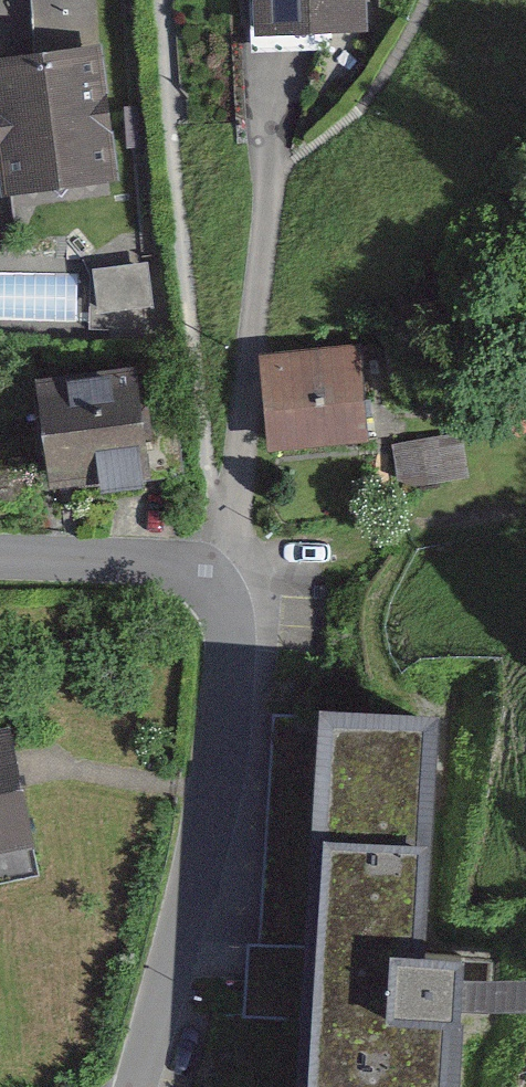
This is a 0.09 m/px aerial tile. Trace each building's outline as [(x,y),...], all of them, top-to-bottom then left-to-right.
[(265,60),(365,56),(362,0),(263,0),(265,60)] [(0,62),(0,108),(8,205),(116,195),(104,53),(0,62)] [(146,253),(90,260),(97,318),(153,311),(146,253)] [(4,302),(86,301),(86,257),(4,257),(4,302)] [(377,346),(261,365),(276,458),(392,439),(377,346)] [(150,375),(30,391),(45,504),(165,489),(150,375)] [(342,706),(345,723),(329,1019),(328,1086),(506,1086),(509,1009),(510,963),(518,711),(342,706)] [(329,1019),(345,723),(271,719),(259,948),(243,947),(240,1015),(329,1019)] [(0,732),(0,852),(55,840),(30,726),(0,732)] [(509,1009),(525,1011),(525,964),(510,963),(509,1009)]
